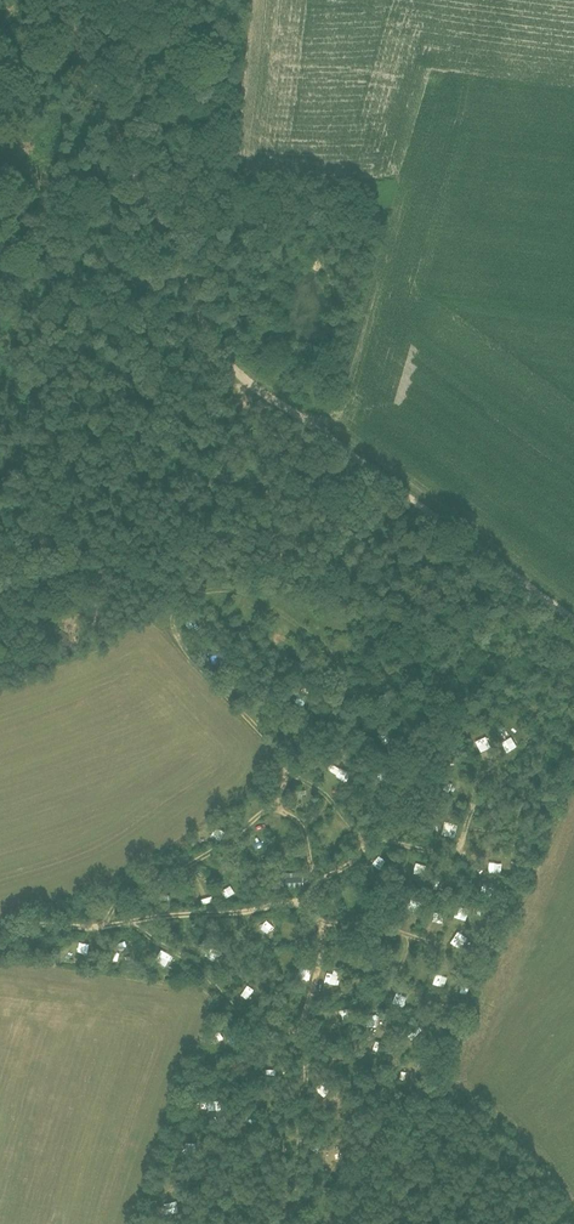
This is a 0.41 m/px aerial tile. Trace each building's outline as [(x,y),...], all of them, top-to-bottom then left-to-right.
[(191,617),(186,620),(193,630),(198,626),(191,617)] [(246,678),(240,686),(249,692),(255,684),(246,678)] [(256,705),(263,713),(271,707),(265,698),(256,705)] [(384,726),(378,732),(386,740),(392,734),(384,726)] [(343,828),(348,824),(340,814),(335,817),(343,828)] [(430,883),(440,887),(443,880),(433,876),(430,883)] [(303,877),(283,878),(283,888),(287,887),(287,889),(293,889),(293,887),(303,887),(303,877)] [(183,900),(188,891),(182,888),(177,897),(183,900)] [(401,905),(411,909),(414,898),(404,895),(401,905)] [(224,952),(226,947),(213,944),(212,949),(224,952)] [(171,964),(177,952),(162,945),(157,958),(171,964)] [(129,963),(132,957),(123,953),(120,958),(129,963)] [(243,989),(255,997),(262,987),(250,979),(243,989)] [(395,989),(392,999),(399,1001),(402,991),(395,989)] [(368,1012),(369,1025),(380,1024),(379,1011),(368,1012)] [(409,1057),(409,1066),(417,1067),(418,1057),(409,1057)] [(328,1080),(325,1088),(332,1091),(335,1083),(328,1080)] [(207,1110),(219,1108),(218,1099),(206,1101),(207,1110)]
